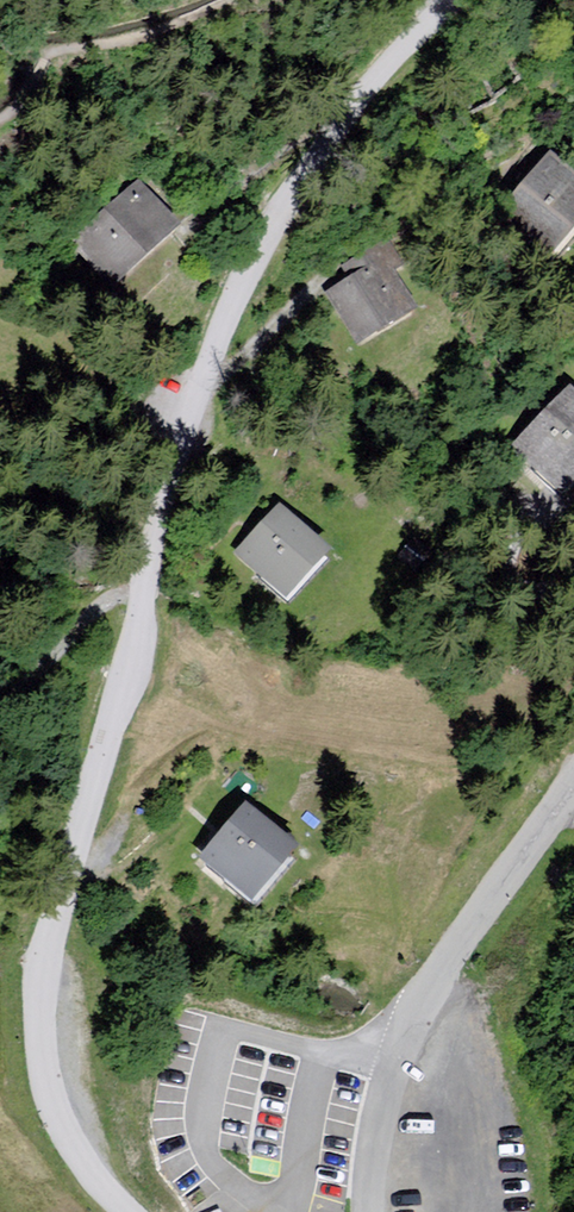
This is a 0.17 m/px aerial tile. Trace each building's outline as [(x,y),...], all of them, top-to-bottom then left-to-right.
[(496,214),(547,257),(573,225),(573,172),(549,151),(496,214)] [(138,177),(70,242),(112,286),(180,222),(138,177)] [(361,267),(324,292),(359,343),(417,305),(393,269),(404,262),(393,246),(361,267)] [(511,443),(561,492),(573,479),(573,387),(570,383),(511,443)] [(279,501),(234,551),(284,597),(330,547),(279,501)] [(246,800),(198,857),(251,900),(298,843),(246,800)]
